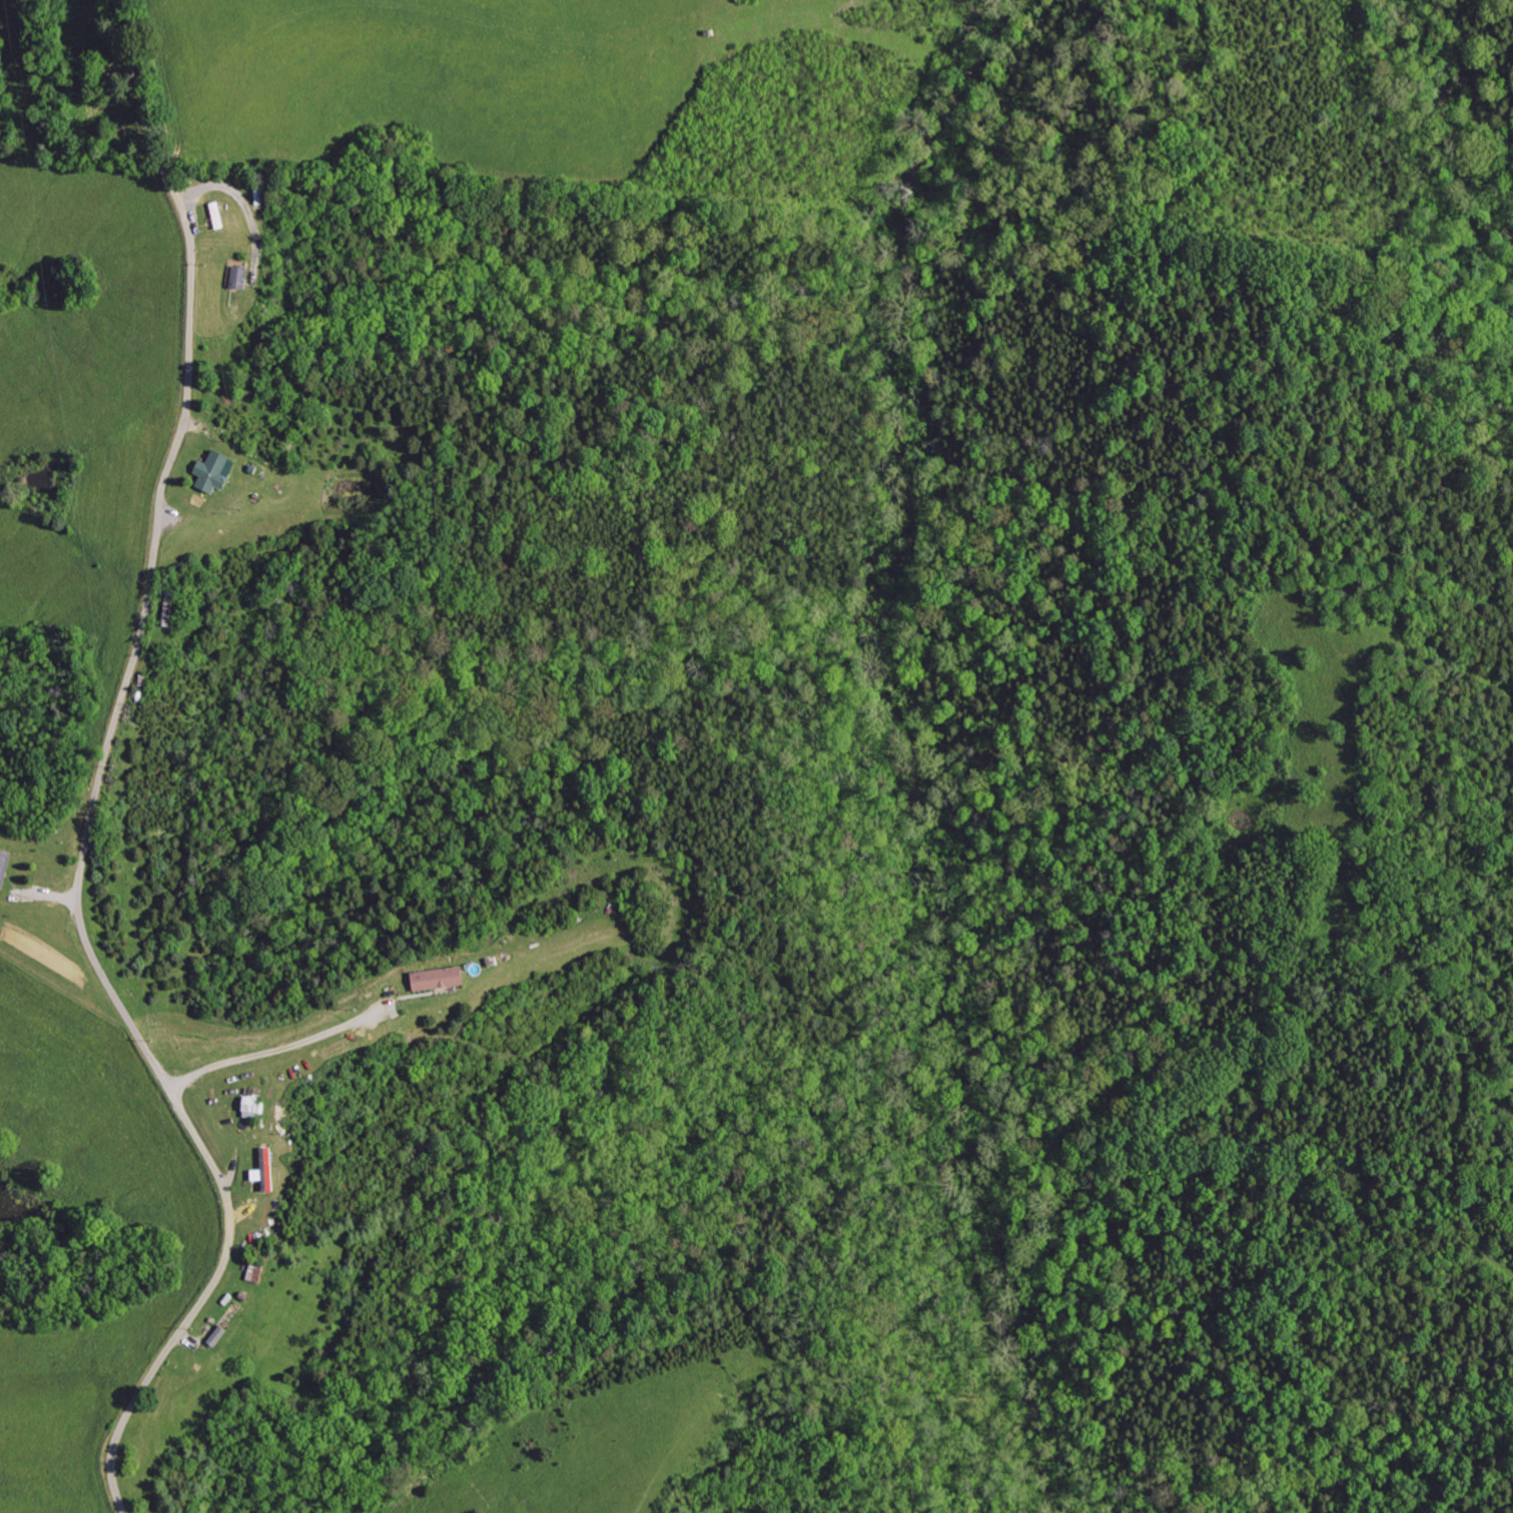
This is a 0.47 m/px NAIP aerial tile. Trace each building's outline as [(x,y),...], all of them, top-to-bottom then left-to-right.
[(226,229),(221,201),(211,203),(216,231),(226,229)] [(203,459),(197,472),(204,476),(199,485),(215,493),(219,485),(226,489),(241,460),(217,448),(210,462),(203,459)] [(10,888),(11,849),(0,849),(0,888),(10,888)] [(468,985),(467,967),(415,971),(417,989),(468,985)] [(262,1148),(266,1192),(278,1191),(274,1147),(262,1148)]
